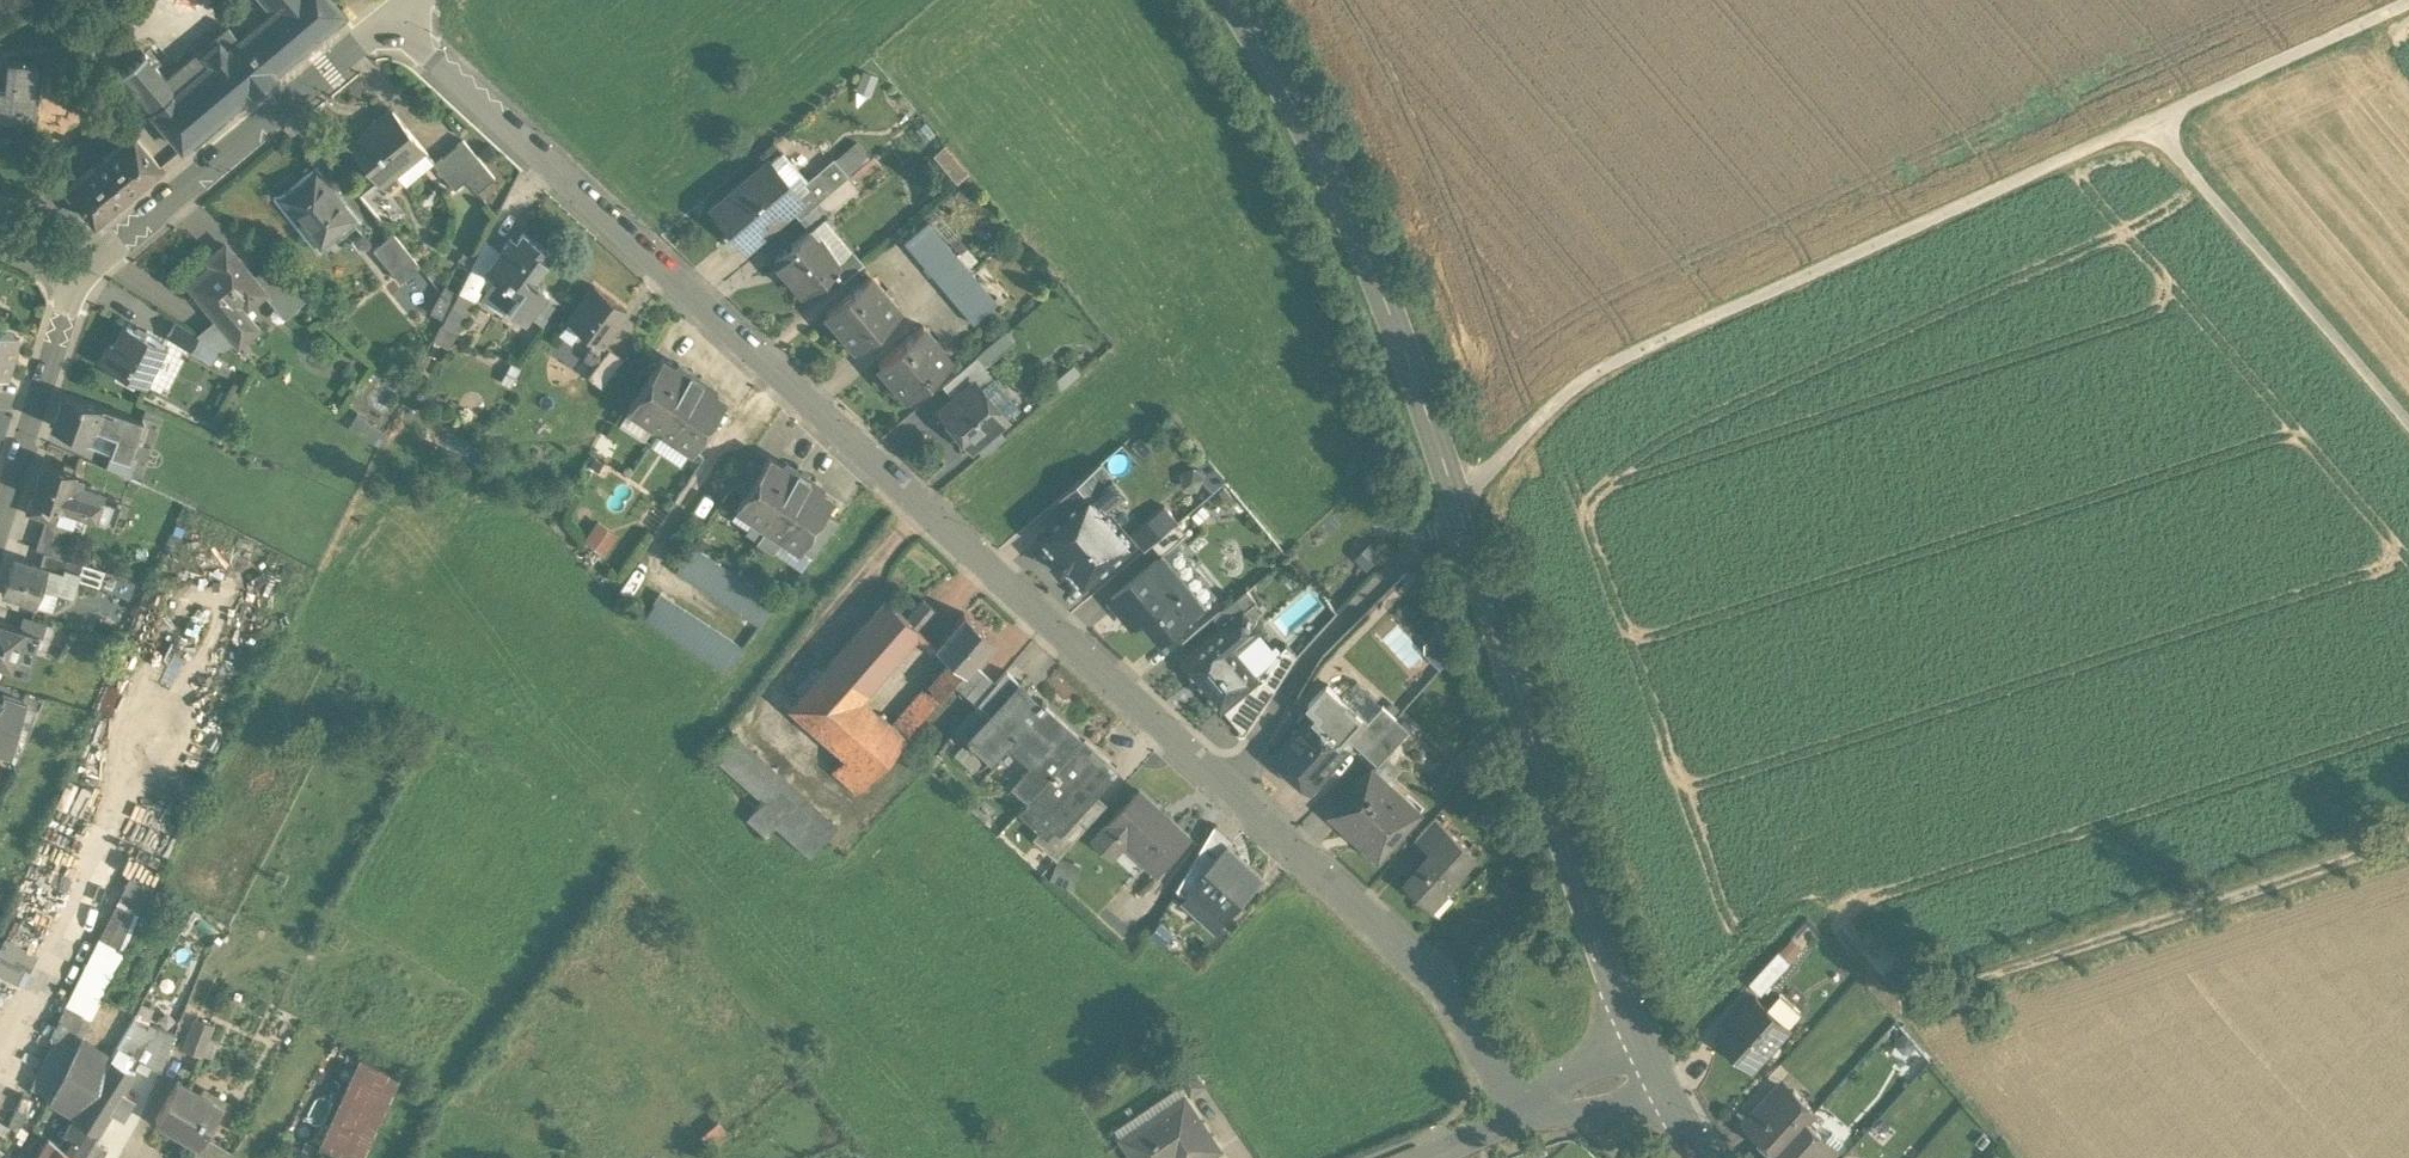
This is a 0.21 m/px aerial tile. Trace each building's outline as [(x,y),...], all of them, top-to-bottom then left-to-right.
[(164,77),(145,54),(120,75),(152,112),(181,148),(342,13),(331,0),(264,0),(273,11),(239,39),(227,25),(164,77)] [(9,59),(6,87),(0,87),(0,116),(32,120),(37,62),(9,59)] [(422,147),(390,109),(361,133),(362,135),(349,146),(379,183),(422,147)] [(132,133),(66,188),(94,221),(160,166),(132,133)] [(493,176),(462,138),(433,163),(453,188),(465,178),(476,191),(493,176)] [(946,139),(933,149),(956,178),(969,168),(946,139)] [(832,156),(803,181),(807,186),(792,198),(794,200),(788,205),(798,216),(817,199),(847,174),(832,156)] [(792,198),(763,164),(712,207),(743,243),(788,205),(794,200),(792,198)] [(352,217),(315,171),(282,198),(319,244),(352,217)] [(847,174),(817,199),(828,211),(857,186),(847,174)] [(926,219),(902,239),(922,263),(946,243),(926,219)] [(807,227),(771,257),(801,293),(835,265),(820,247),(823,245),(807,227)] [(522,231),(515,240),(509,236),(500,249),(486,267),(500,278),(499,280),(500,281),(495,288),(511,300),(506,306),(526,321),(547,292),(529,278),(549,251),(522,231)] [(417,265),(392,233),(373,248),(399,280),(417,265)] [(484,238),(470,265),(483,271),(486,267),(500,249),(484,238)] [(946,243),(922,263),(942,288),(967,268),(946,243)] [(225,244),(207,259),(212,264),(188,284),(218,320),(242,300),(247,306),(263,293),(264,292),(253,278),(225,244)] [(295,289),(269,265),(253,278),(264,292),(263,293),(275,307),(295,289)] [(967,268),(942,288),(972,323),(996,303),(967,268)] [(869,273),(825,310),(853,345),(897,307),(869,273)] [(626,308),(593,284),(568,319),(580,328),(600,343),(626,308)] [(473,299),(457,291),(450,304),(443,318),(441,323),(457,331),(473,299)] [(440,292),(431,312),(443,318),(450,304),(440,292)] [(580,328),(568,319),(559,330),(571,339),(580,328)] [(205,339),(175,320),(167,335),(197,354),(205,339)] [(950,358),(921,324),(877,361),(906,395),(950,358)] [(163,345),(126,326),(115,347),(110,344),(101,362),(143,384),(163,345)] [(0,330),(0,375),(4,376),(18,335),(0,330)] [(608,346),(587,375),(602,386),(623,356),(608,346)] [(677,361),(674,365),(660,356),(627,406),(691,448),(724,398),(710,389),(713,384),(677,361)] [(992,376),(974,356),(941,384),(953,398),(974,380),(979,386),(992,376)] [(1018,406),(992,376),(979,386),(1005,417),(1018,406)] [(979,386),(974,380),(953,398),(939,410),(970,447),(973,444),(995,425),(1005,417),(979,386)] [(142,420),(61,393),(50,424),(87,437),(88,438),(93,426),(115,434),(113,442),(132,448),(142,420)] [(385,432),(357,415),(350,427),(378,444),(385,432)] [(995,425),(973,444),(982,454),(1004,436),(995,425)] [(115,434),(93,426),(88,438),(87,437),(85,444),(109,452),(113,442),(115,434)] [(132,448),(113,442),(109,452),(110,453),(128,459),(129,458),(132,448)] [(128,459),(110,453),(105,467),(129,477),(135,461),(129,458),(128,459)] [(820,483),(784,459),(781,463),(767,454),(760,466),(743,491),(734,505),(799,547),(823,510),(832,497),(818,487),(820,483)] [(748,458),(731,483),(743,491),(760,466),(748,458)] [(75,470),(43,459),(31,496),(63,507),(76,511),(113,523),(120,505),(69,487),(75,470)] [(1101,461),(1053,502),(1065,515),(1091,493),(1092,495),(1113,477),(1101,461)] [(1092,495),(1091,493),(1065,515),(1043,533),(1061,554),(1052,561),(1061,571),(1069,564),(1084,582),(1132,541),(1092,495)] [(63,507),(31,496),(26,512),(45,518),(55,522),(55,521),(71,526),(76,511),(63,507)] [(1165,505),(1131,532),(1145,548),(1153,542),(1178,521),(1165,505)] [(823,510),(799,547),(811,555),(837,520),(823,510)] [(55,522),(45,518),(35,548),(43,551),(61,556),(71,526),(55,521),(55,522)] [(1178,521),(1153,542),(1162,553),(1163,554),(1188,533),(1178,521)] [(633,550),(613,536),(600,555),(621,568),(633,550)] [(776,601),(691,545),(675,569),(759,625),(776,601)] [(61,556),(43,551),(39,564),(46,567),(62,572),(63,568),(79,573),(82,563),(61,556)] [(1162,553),(1110,597),(1125,614),(1134,606),(1163,640),(1205,605),(1163,554),(1162,553)] [(39,564),(12,556),(1,592),(35,603),(43,578),(46,567),(39,564)] [(79,573),(63,568),(62,572),(46,567),(43,578),(74,588),(79,573)] [(1247,588),(1214,616),(1223,627),(1244,610),(1251,619),(1264,608),(1247,588)] [(742,647),(660,593),(644,617),(725,671),(742,647)] [(935,609),(922,598),(906,617),(918,628),(935,609)] [(885,599),(823,669),(858,699),(919,629),(918,628),(906,617),(885,599)] [(1223,627),(1181,662),(1221,709),(1257,679),(1233,650),(1259,628),(1251,619),(1244,610),(1223,627)] [(993,638),(963,611),(934,644),(952,660),(929,687),(939,696),(963,669),(964,670),(993,638)] [(46,622),(23,614),(18,628),(37,634),(37,635),(42,637),(46,622)] [(0,622),(0,662),(10,665),(14,651),(29,656),(35,635),(37,636),(37,635),(37,634),(18,628),(0,622)] [(1286,644),(1260,674),(1274,690),(1298,654),(1286,644)] [(973,664),(954,686),(965,695),(983,673),(973,664)] [(858,699),(823,669),(790,707),(845,755),(870,777),(903,739),(890,728),(858,699)] [(983,673),(965,695),(976,704),(994,683),(983,673)] [(1315,715),(1314,714),(1275,756),(1310,788),(1349,746),(1341,739),(1346,734),(1351,738),(1368,719),(1327,682),(1309,702),(1319,711),(1315,715)] [(976,704),(972,708),(985,720),(1008,695),(994,683),(976,704)] [(916,698),(890,728),(903,738),(939,696),(929,687),(917,700),(916,698)] [(1084,740),(1041,701),(1034,708),(1013,689),(1008,695),(985,720),(967,740),(990,761),(1016,733),(1039,755),(1013,784),(1030,799),(1084,740)] [(0,698),(0,749),(8,752),(24,701),(2,693),(0,698)] [(1368,719),(1351,738),(1365,751),(1397,716),(1383,704),(1368,719)] [(1397,716),(1365,751),(1378,763),(1410,729),(1397,716)] [(836,825),(731,731),(710,754),(762,800),(780,817),(774,824),(775,824),(809,856),(836,825)] [(1084,740),(1030,799),(1054,822),(1062,829),(1096,792),(1117,768),(1085,739),(1084,740)] [(68,856),(107,749),(80,740),(41,847),(68,856)] [(870,777),(845,755),(832,770),(857,792),(870,777)] [(1420,811),(1373,767),(1331,813),(1378,857),(1420,811)] [(1190,836),(1139,789),(1094,838),(1112,855),(1123,842),(1156,873),(1162,868),(1190,836)] [(196,800),(177,790),(167,811),(186,820),(196,800)] [(1107,803),(1096,792),(1062,829),(1054,822),(1038,839),(1057,857),(1107,803)] [(762,800),(746,819),(766,836),(775,824),(774,824),(780,817),(762,800)] [(1435,816),(1416,838),(1427,848),(1447,827),(1435,816)] [(1215,824),(1193,860),(1204,870),(1228,844),(1229,845),(1233,841),(1215,824)] [(1477,854),(1447,827),(1427,848),(1431,852),(1405,881),(1434,907),(1449,890),(1446,887),(1477,854)] [(1229,845),(1228,844),(1204,870),(1208,873),(1185,896),(1200,910),(1204,906),(1221,922),(1263,877),(1229,845)] [(1807,920),(1780,942),(1793,957),(1819,936),(1807,920)] [(1163,925),(1154,937),(1166,946),(1175,933),(1163,925)] [(1778,949),(1749,981),(1761,992),(1790,960),(1778,949)] [(86,965),(50,1036),(73,1047),(74,1047),(110,976),(86,965)] [(1788,1026),(1754,996),(1722,1031),(1755,1062),(1788,1026)] [(109,997),(81,1051),(74,1047),(73,1047),(66,1061),(96,1077),(132,1017),(136,1010),(109,997)] [(76,1111),(74,1114),(96,1128),(111,1103),(123,1111),(133,1095),(121,1087),(139,1059),(144,1062),(154,1045),(146,1040),(148,1036),(149,1023),(132,1017),(96,1077),(76,1111)] [(195,1017),(183,1049),(199,1055),(211,1024),(195,1017)] [(175,1032),(149,1023),(148,1036),(146,1040),(154,1045),(144,1062),(159,1070),(175,1032)] [(1903,1059),(1914,1051),(1922,1061),(1927,1057),(1903,1025),(1887,1038),(1903,1059)] [(56,1039),(31,1085),(49,1095),(66,1061),(73,1047),(56,1039)] [(318,1147),(345,1157),(360,1157),(399,1076),(361,1055),(318,1147)] [(96,1077),(66,1061),(49,1095),(76,1111),(96,1077)] [(221,1104),(178,1079),(155,1118),(197,1143),(198,1144),(202,1137),(221,1104)] [(1756,1129),(1755,1130),(1776,1150),(1805,1119),(1814,1108),(1793,1089),(1782,1101),(1756,1129)] [(1771,1091),(1746,1119),(1756,1129),(1782,1101),(1771,1091)] [(1122,1137),(1137,1157),(1176,1157),(1192,1148),(1199,1157),(1203,1157),(1220,1147),(1185,1095),(1122,1137)] [(57,1142),(47,1136),(34,1157),(77,1157),(90,1138),(96,1128),(74,1114),(57,1142)] [(1805,1119),(1776,1150),(1769,1157),(1808,1157),(1815,1150),(1826,1138),(1805,1119)] [(202,1137),(198,1144),(197,1143),(189,1157),(228,1157),(230,1155),(202,1137)] [(90,1138),(77,1157),(99,1157),(106,1148),(90,1138)] [(1808,1157),(1824,1157),(1815,1150),(1808,1157)]
